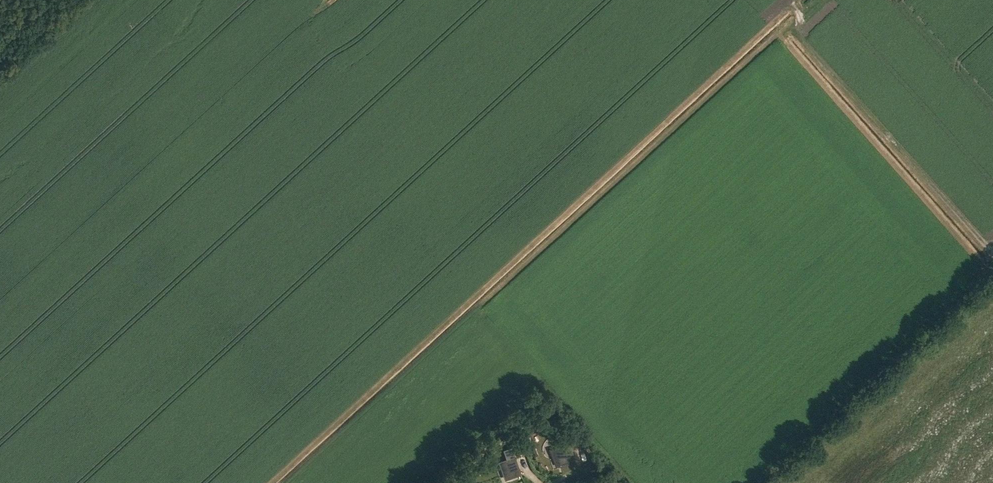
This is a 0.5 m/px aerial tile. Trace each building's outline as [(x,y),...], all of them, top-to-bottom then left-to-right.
[(569,444),(550,449),(556,465),(576,464),(569,444)] [(515,455),(498,461),(505,480),(522,474),(515,455)]
